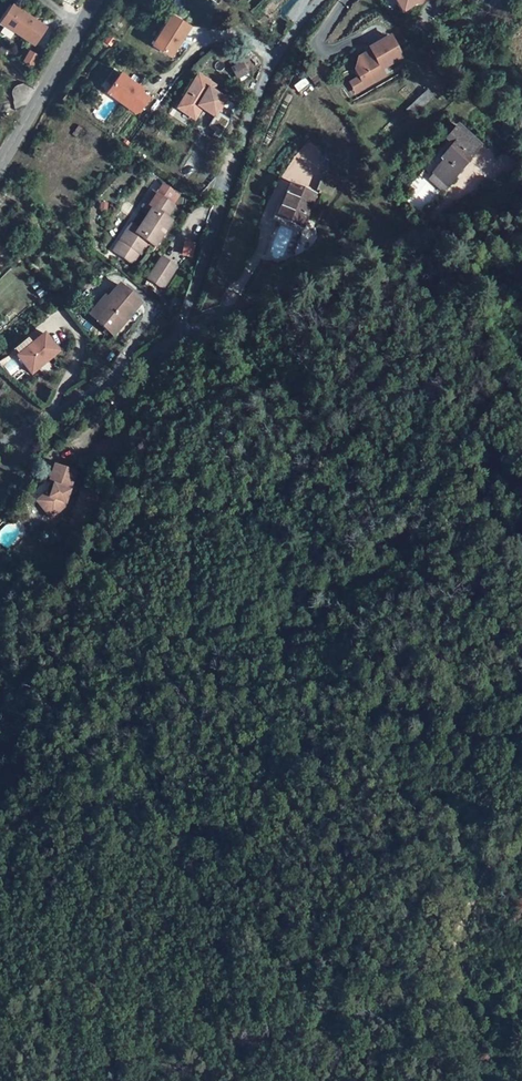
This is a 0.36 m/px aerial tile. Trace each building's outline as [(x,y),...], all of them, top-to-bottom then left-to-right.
[(425,0),(394,0),(402,14),(425,0)] [(10,5),(5,13),(13,18),(7,26),(20,35),(31,19),(10,5)] [(0,20),(0,21),(7,26),(13,18),(5,13),(0,20)] [(154,43),(172,54),(191,25),(173,13),(154,43)] [(43,27),(31,19),(20,35),(33,43),(43,27)] [(396,54),(384,33),(364,45),(365,48),(360,51),(360,54),(353,58),(350,68),(354,74),(359,84),(380,72),(376,66),(396,54)] [(27,50),(21,61),(30,65),(36,55),(27,50)] [(241,62),(233,71),(239,76),(247,67),(241,62)] [(122,71),(109,90),(139,112),(151,96),(142,90),(138,87),(140,84),(122,71)] [(354,74),(344,80),(350,89),(359,84),(354,74)] [(204,109),(218,118),(229,103),(216,93),(221,87),(204,75),(182,104),(198,116),(204,109)] [(423,85),(408,96),(413,103),(428,93),(423,85)] [(447,142),(453,145),(442,160),(446,164),(437,176),(453,187),(483,144),(457,127),(447,142)] [(338,173),(322,167),(315,185),(331,191),(338,173)] [(453,187),(437,176),(432,182),(448,194),(453,187)] [(301,227),(314,191),(287,181),(279,203),(283,205),(279,215),(280,215),(279,219),(301,227)] [(153,190),(149,196),(156,201),(160,194),(153,190)] [(114,249),(133,262),(140,251),(142,252),(149,241),(156,245),(173,219),(166,215),(174,203),(160,194),(156,201),(149,196),(143,206),(150,211),(139,228),(132,223),(126,232),(121,239),(114,249)] [(163,255),(149,277),(163,287),(178,265),(163,255)] [(146,307),(126,289),(114,303),(117,305),(101,322),(118,338),(146,307)] [(114,303),(111,300),(95,317),(101,322),(117,305),(114,303)] [(42,363),(50,353),(59,343),(42,328),(31,341),(20,353),(19,355),(36,370),(42,363)] [(57,359),(50,353),(42,363),(49,369),(57,359)] [(46,479),(51,481),(47,492),(38,501),(50,514),(62,502),(73,467),(52,460),(46,479)] [(42,489),(34,497),(38,501),(47,492),(51,481),(46,479),(42,489)]
